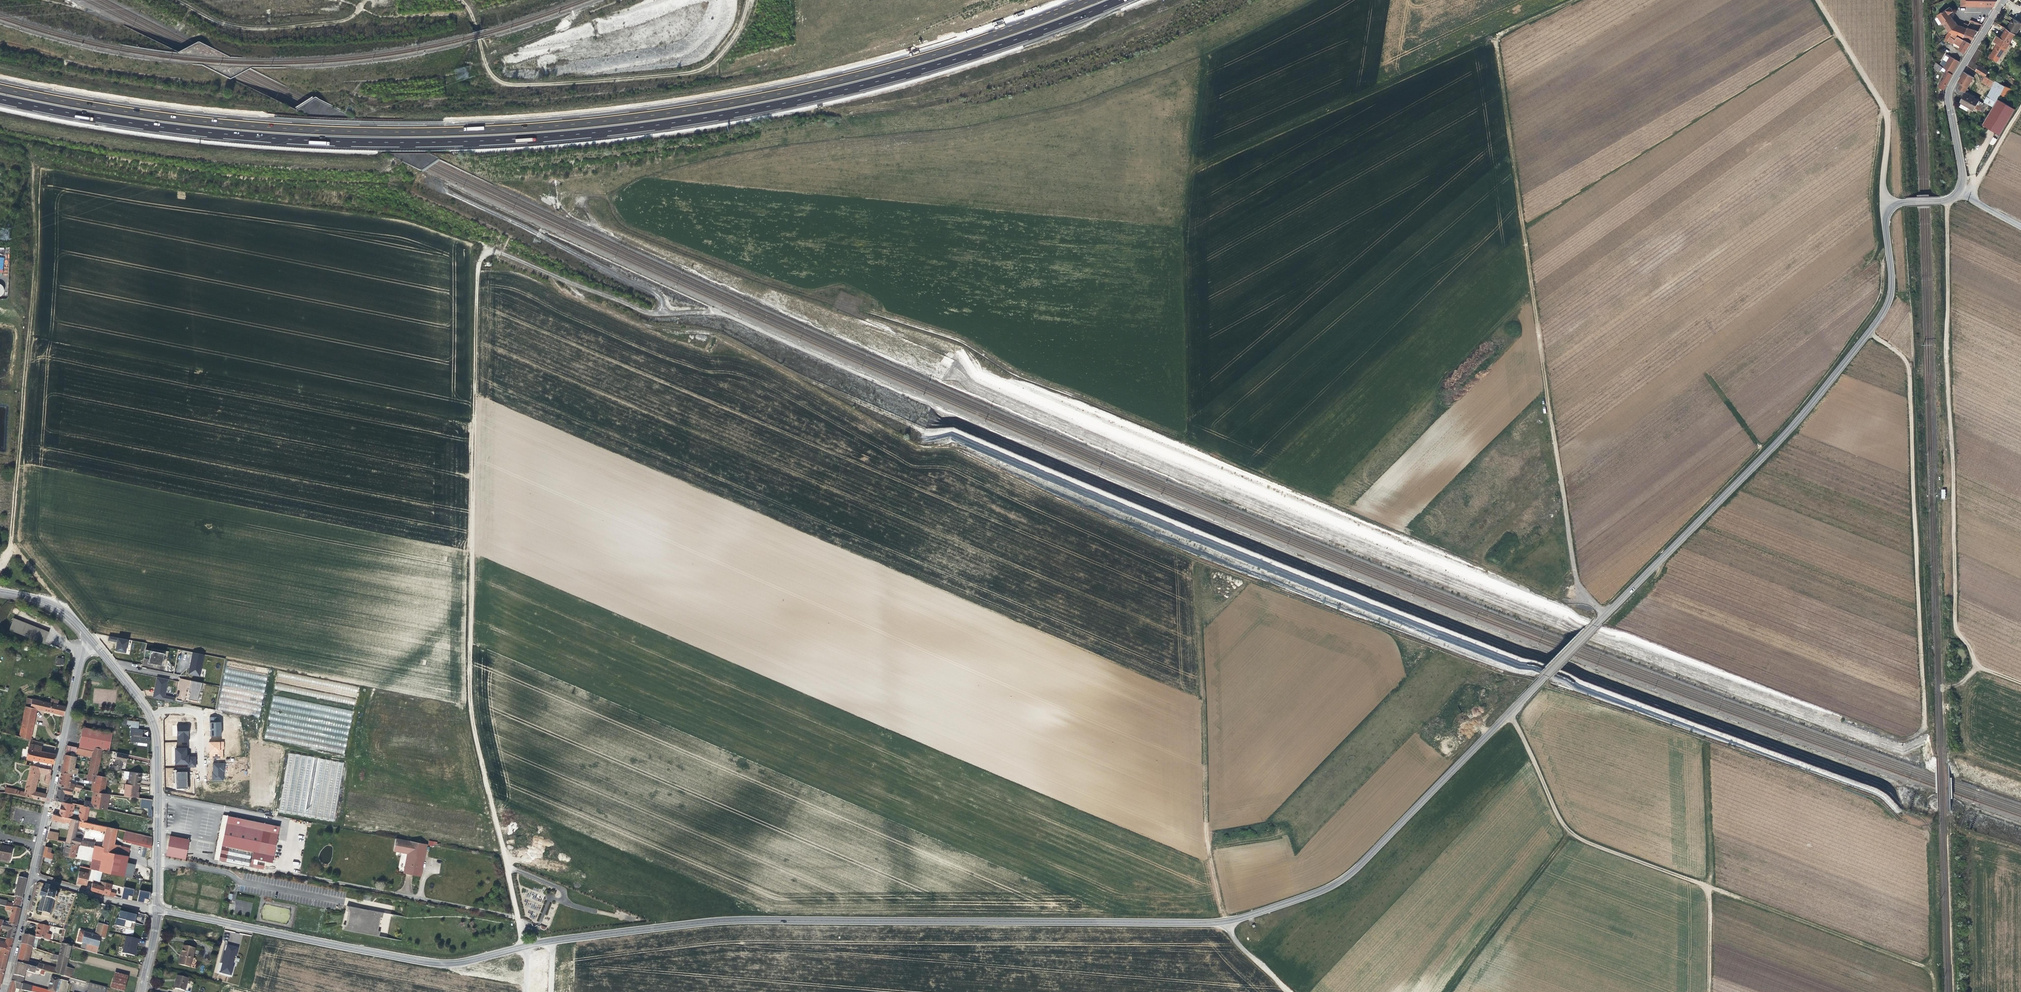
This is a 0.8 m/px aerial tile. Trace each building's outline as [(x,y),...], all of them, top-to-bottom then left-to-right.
[(1953,11),(1951,7),(1938,15),(1942,22),(1939,25),(1942,30),(1946,27),(1951,32),(1945,38),(1948,40),(1951,37),(1955,40),(1958,36),(1961,38),(1967,28),(1961,26),(1958,25),(1949,14),(1953,11)] [(2020,27),(2020,23),(2013,19),(2010,24),(2011,24),(2008,29),(2007,29),(2015,34),(2016,35),(2016,34),(2020,27)] [(1977,35),(1979,31),(1972,29),(1967,28),(1961,38),(1965,40),(1971,44),(1977,35)] [(2008,44),(2015,34),(2007,29),(2007,30),(2006,31),(2005,32),(2001,38),(1998,36),(1995,42),(1998,43),(1998,44),(1997,46),(1990,57),(1997,62),(2008,44)] [(1971,44),(1965,40),(1961,38),(1958,36),(1955,40),(1951,37),(1948,40),(1945,38),(1942,41),(1946,43),(1948,41),(1953,44),(1954,42),(1961,47),(1960,49),(1962,50),(1966,52),(1971,44)] [(1976,64),(1983,51),(1978,48),(1968,66),(1973,69),(1975,65),(1976,64)] [(1952,75),(1960,62),(1951,56),(1944,68),(1952,75)] [(1949,81),(1952,75),(1944,68),(1936,62),(1934,68),(1940,72),(1942,70),(1945,73),(1944,74),(1945,74),(1939,87),(1944,90),(1949,81)] [(1979,67),(1976,71),(1981,74),(1983,75),(1985,76),(1986,77),(1989,71),(1979,66),(1979,67)] [(1967,89),(1974,78),(1967,73),(1964,72),(1959,82),(1962,84),(1959,89),(1965,92),(1967,92),(1969,90),(1967,89)] [(1998,100),(2006,86),(1986,77),(1985,76),(1982,82),(1992,88),(1984,103),(1987,105),(1993,108),(1998,100)] [(1979,101),(1972,97),(1972,96),(1968,94),(1966,93),(1966,94),(1964,96),(1961,102),(1961,103),(1959,106),(1968,111),(1969,108),(1974,110),(1975,109),(1979,101)] [(2000,135),(2016,109),(1998,100),(1993,108),(1983,125),(2000,135)] [(1982,108),(1984,104),(1979,101),(1975,109),(1976,110),(1978,106),(1982,108)] [(1982,113),(1987,105),(1984,103),(1984,104),(1982,108),(1978,106),(1976,110),(1980,111),(1982,113)] [(49,632),(13,618),(9,630),(20,634),(20,635),(45,644),(47,638),(49,632)] [(115,651),(126,653),(128,640),(109,636),(108,641),(117,643),(115,651)] [(162,663),(164,651),(145,648),(143,657),(149,658),(148,661),(154,662),(162,663)] [(204,655),(193,652),(188,674),(200,676),(204,655)] [(65,658),(57,657),(56,664),(64,665),(64,662),(65,658)] [(225,668),(218,710),(259,718),(267,676),(225,668)] [(168,678),(156,676),(154,687),(152,697),(174,701),(175,697),(165,695),(168,678)] [(345,758),(358,686),(330,681),(326,705),(273,696),(269,718),(273,718),(275,708),(282,710),(283,707),(294,709),(294,711),(295,711),(294,714),(312,718),(321,720),(322,717),(332,719),(325,754),(345,758)] [(189,701),(199,702),(200,694),(202,694),(203,685),(190,683),(189,692),(191,692),(189,701)] [(58,705),(59,700),(51,699),(50,703),(46,702),(38,701),(27,698),(21,727),(22,727),(32,729),(33,724),(35,714),(34,714),(35,709),(36,710),(52,713),(64,715),(64,711),(65,707),(64,706),(58,705)] [(222,736),(221,721),(217,722),(217,717),(209,717),(210,736),(222,736)] [(38,742),(42,726),(33,724),(32,729),(30,739),(38,742)] [(177,725),(178,743),(189,742),(189,725),(177,725)] [(30,739),(32,729),(22,727),(21,727),(19,736),(30,739)] [(109,750),(112,733),(82,727),(79,742),(78,748),(82,749),(93,751),(94,751),(94,748),(102,749),(109,750)] [(142,736),(143,730),(136,729),(130,728),(130,736),(131,736),(130,741),(149,743),(150,737),(142,736)] [(209,758),(224,758),(223,741),(209,742),(209,758)] [(54,758),(55,754),(47,753),(40,751),(41,750),(41,748),(38,747),(37,746),(34,745),(29,744),(28,749),(26,762),(25,765),(32,766),(51,770),(52,764),(54,764),(54,758)] [(75,762),(76,754),(81,754),(82,749),(78,748),(67,745),(65,754),(64,760),(75,762)] [(96,775),(102,749),(94,748),(94,751),(93,751),(92,757),(88,773),(96,775)] [(188,748),(175,748),(175,765),(187,765),(187,767),(196,767),(196,756),(187,756),(188,748)] [(126,762),(128,754),(117,752),(114,765),(113,765),(112,769),(120,770),(121,767),(120,767),(121,761),(124,762),(126,762)] [(279,813),(336,821),(344,761),(288,753),(279,813)] [(224,772),(224,763),(213,763),(213,773),(212,773),(212,781),(224,781),(224,772)] [(77,773),(78,769),(74,768),(74,766),(63,764),(61,773),(72,774),(77,773)] [(34,792),(39,773),(46,775),(45,781),(49,782),(51,775),(50,775),(51,770),(32,766),(25,792),(19,791),(18,792),(17,792),(17,790),(5,787),(4,793),(44,801),(46,795),(46,794),(41,793),(34,792)] [(141,777),(141,773),(129,771),(123,771),(123,773),(124,773),(123,776),(125,777),(128,778),(128,784),(139,785),(140,786),(141,777)] [(174,789),(188,788),(187,771),(174,771),(174,789)] [(96,775),(88,773),(88,775),(87,780),(92,781),(95,781),(94,787),(92,787),(91,791),(93,792),(104,793),(106,781),(107,777),(96,775)] [(70,784),(71,779),(60,777),(58,785),(73,789),(74,787),(79,788),(79,787),(80,786),(75,784),(70,784)] [(138,792),(139,785),(128,784),(125,784),(124,796),(137,798),(138,792)] [(73,795),(74,790),(80,791),(80,789),(79,788),(74,787),(73,789),(58,785),(57,791),(64,793),(71,795),(71,794),(73,795)] [(106,810),(109,794),(104,793),(93,792),(91,801),(84,800),(83,805),(83,806),(89,807),(90,807),(106,810)] [(75,801),(71,800),(72,798),(63,797),(56,795),(55,801),(61,802),(75,804),(75,803),(75,801)] [(151,800),(141,798),(141,808),(148,809),(147,819),(151,820),(151,813),(152,809),(151,800)] [(79,811),(73,809),(75,804),(61,802),(60,807),(62,807),(61,810),(60,810),(58,815),(72,818),(73,813),(79,815),(78,820),(86,822),(89,807),(83,806),(81,805),(79,811)] [(58,815),(53,814),(51,820),(66,823),(66,822),(70,823),(69,828),(66,839),(65,842),(87,847),(88,841),(82,841),(81,840),(80,838),(80,835),(81,833),(76,831),(77,826),(105,832),(103,843),(116,846),(115,848),(119,848),(119,851),(104,847),(103,850),(128,856),(129,848),(121,846),(123,842),(125,831),(107,826),(86,822),(78,820),(72,818),(58,815)] [(272,863),(280,826),(223,815),(223,817),(227,818),(223,836),(219,835),(215,851),(220,852),(221,846),(251,852),(253,852),(251,859),(272,863)] [(223,836),(227,818),(223,817),(220,828),(219,835),(223,836)] [(57,840),(58,833),(48,831),(46,838),(57,840)] [(141,844),(143,835),(125,831),(123,842),(151,848),(151,846),(141,844)] [(151,837),(143,835),(141,844),(151,846),(151,837)] [(187,849),(181,847),(182,838),(170,836),(166,855),(185,859),(187,849)] [(419,876),(422,861),(424,861),(427,845),(396,839),(394,851),(408,853),(404,873),(419,876)] [(74,858),(76,849),(83,850),(83,849),(93,851),(94,848),(90,847),(87,847),(65,842),(64,848),(65,849),(65,850),(64,856),(74,858)] [(123,876),(126,862),(128,856),(103,850),(104,847),(102,847),(94,845),(94,848),(93,851),(92,859),(90,869),(95,870),(100,871),(102,872),(123,876)] [(423,866),(424,862),(428,845),(427,845),(424,861),(422,861),(419,876),(421,877),(423,866)] [(11,848),(0,846),(0,849),(0,861),(9,863),(10,856),(11,848)] [(248,867),(251,852),(221,846),(220,852),(218,860),(248,867)] [(53,854),(50,853),(44,850),(42,857),(52,860),(53,854)] [(264,866),(253,864),(254,860),(251,859),(249,867),(263,870),(264,866)] [(132,878),(135,865),(126,862),(123,876),(132,878)] [(100,881),(102,872),(100,871),(95,870),(93,879),(100,881)] [(86,885),(89,873),(79,871),(76,883),(81,884),(84,885),(86,886),(86,885)] [(24,889),(27,879),(19,877),(14,897),(15,897),(22,898),(24,889)] [(110,892),(112,886),(117,888),(117,886),(101,882),(100,885),(92,883),(90,890),(95,892),(103,894),(114,897),(114,896),(114,893),(110,892)] [(57,895),(57,894),(55,894),(55,890),(56,887),(45,884),(43,890),(41,889),(39,897),(41,898),(37,911),(42,913),(49,915),(53,901),(55,901),(56,898),(55,898),(55,895),(57,895)] [(134,889),(123,887),(121,898),(128,899),(128,897),(128,895),(132,896),(134,889)] [(150,892),(140,890),(137,901),(143,902),(144,900),(144,898),(150,899),(150,892)] [(530,891),(528,901),(541,904),(543,894),(530,891)] [(20,909),(22,903),(21,902),(14,900),(13,903),(12,908),(20,909)] [(374,931),(376,918),(379,918),(381,919),(382,914),(363,910),(345,906),(344,911),(347,912),(349,912),(347,925),(344,925),(342,925),(341,930),(377,938),(378,932),(376,931),(374,931)] [(18,918),(20,909),(12,908),(11,916),(18,918)] [(132,923),(135,923),(137,914),(119,910),(115,925),(130,928),(132,923)] [(97,954),(101,938),(105,939),(108,924),(104,923),(103,926),(98,924),(94,935),(86,933),(80,931),(77,942),(82,943),(80,949),(97,954)] [(0,929),(1,929),(8,931),(15,932),(16,927),(6,924),(3,924),(2,927),(0,927),(0,929)] [(50,941),(51,935),(48,934),(50,926),(38,924),(36,930),(35,937),(39,938),(50,941)] [(32,947),(34,937),(24,935),(23,939),(21,944),(32,947)] [(136,955),(140,939),(125,936),(122,952),(136,955)] [(11,945),(5,943),(0,942),(0,949),(9,951),(10,951),(11,945)] [(68,959),(71,946),(70,946),(61,944),(58,957),(68,959)] [(232,976),(239,947),(225,944),(219,973),(232,976)] [(190,967),(194,949),(183,946),(181,955),(178,965),(190,967)] [(48,966),(30,961),(30,960),(29,959),(31,951),(20,948),(19,952),(17,963),(39,970),(42,971),(54,974),(63,976),(66,968),(68,959),(58,957),(53,955),(52,960),(58,961),(56,969),(48,966)] [(7,962),(7,960),(9,951),(0,949),(0,961),(7,962)] [(27,974),(28,972),(35,974),(35,971),(39,972),(39,970),(17,963),(13,976),(15,976),(24,978),(25,974),(27,974)] [(71,978),(73,969),(66,968),(63,976),(71,978)] [(123,991),(128,975),(114,971),(110,987),(123,991)] [(184,991),(188,979),(177,976),(176,980),(177,981),(175,989),(184,991)] [(68,982),(60,980),(59,980),(51,977),(47,991),(52,991),(65,991),(68,982)] [(22,984),(12,982),(9,991),(23,991),(24,991),(21,990),(22,984)] [(89,983),(87,991),(104,991),(105,988),(89,983)] [(36,988),(22,984),(21,990),(24,991),(29,991),(35,991),(36,988)]
